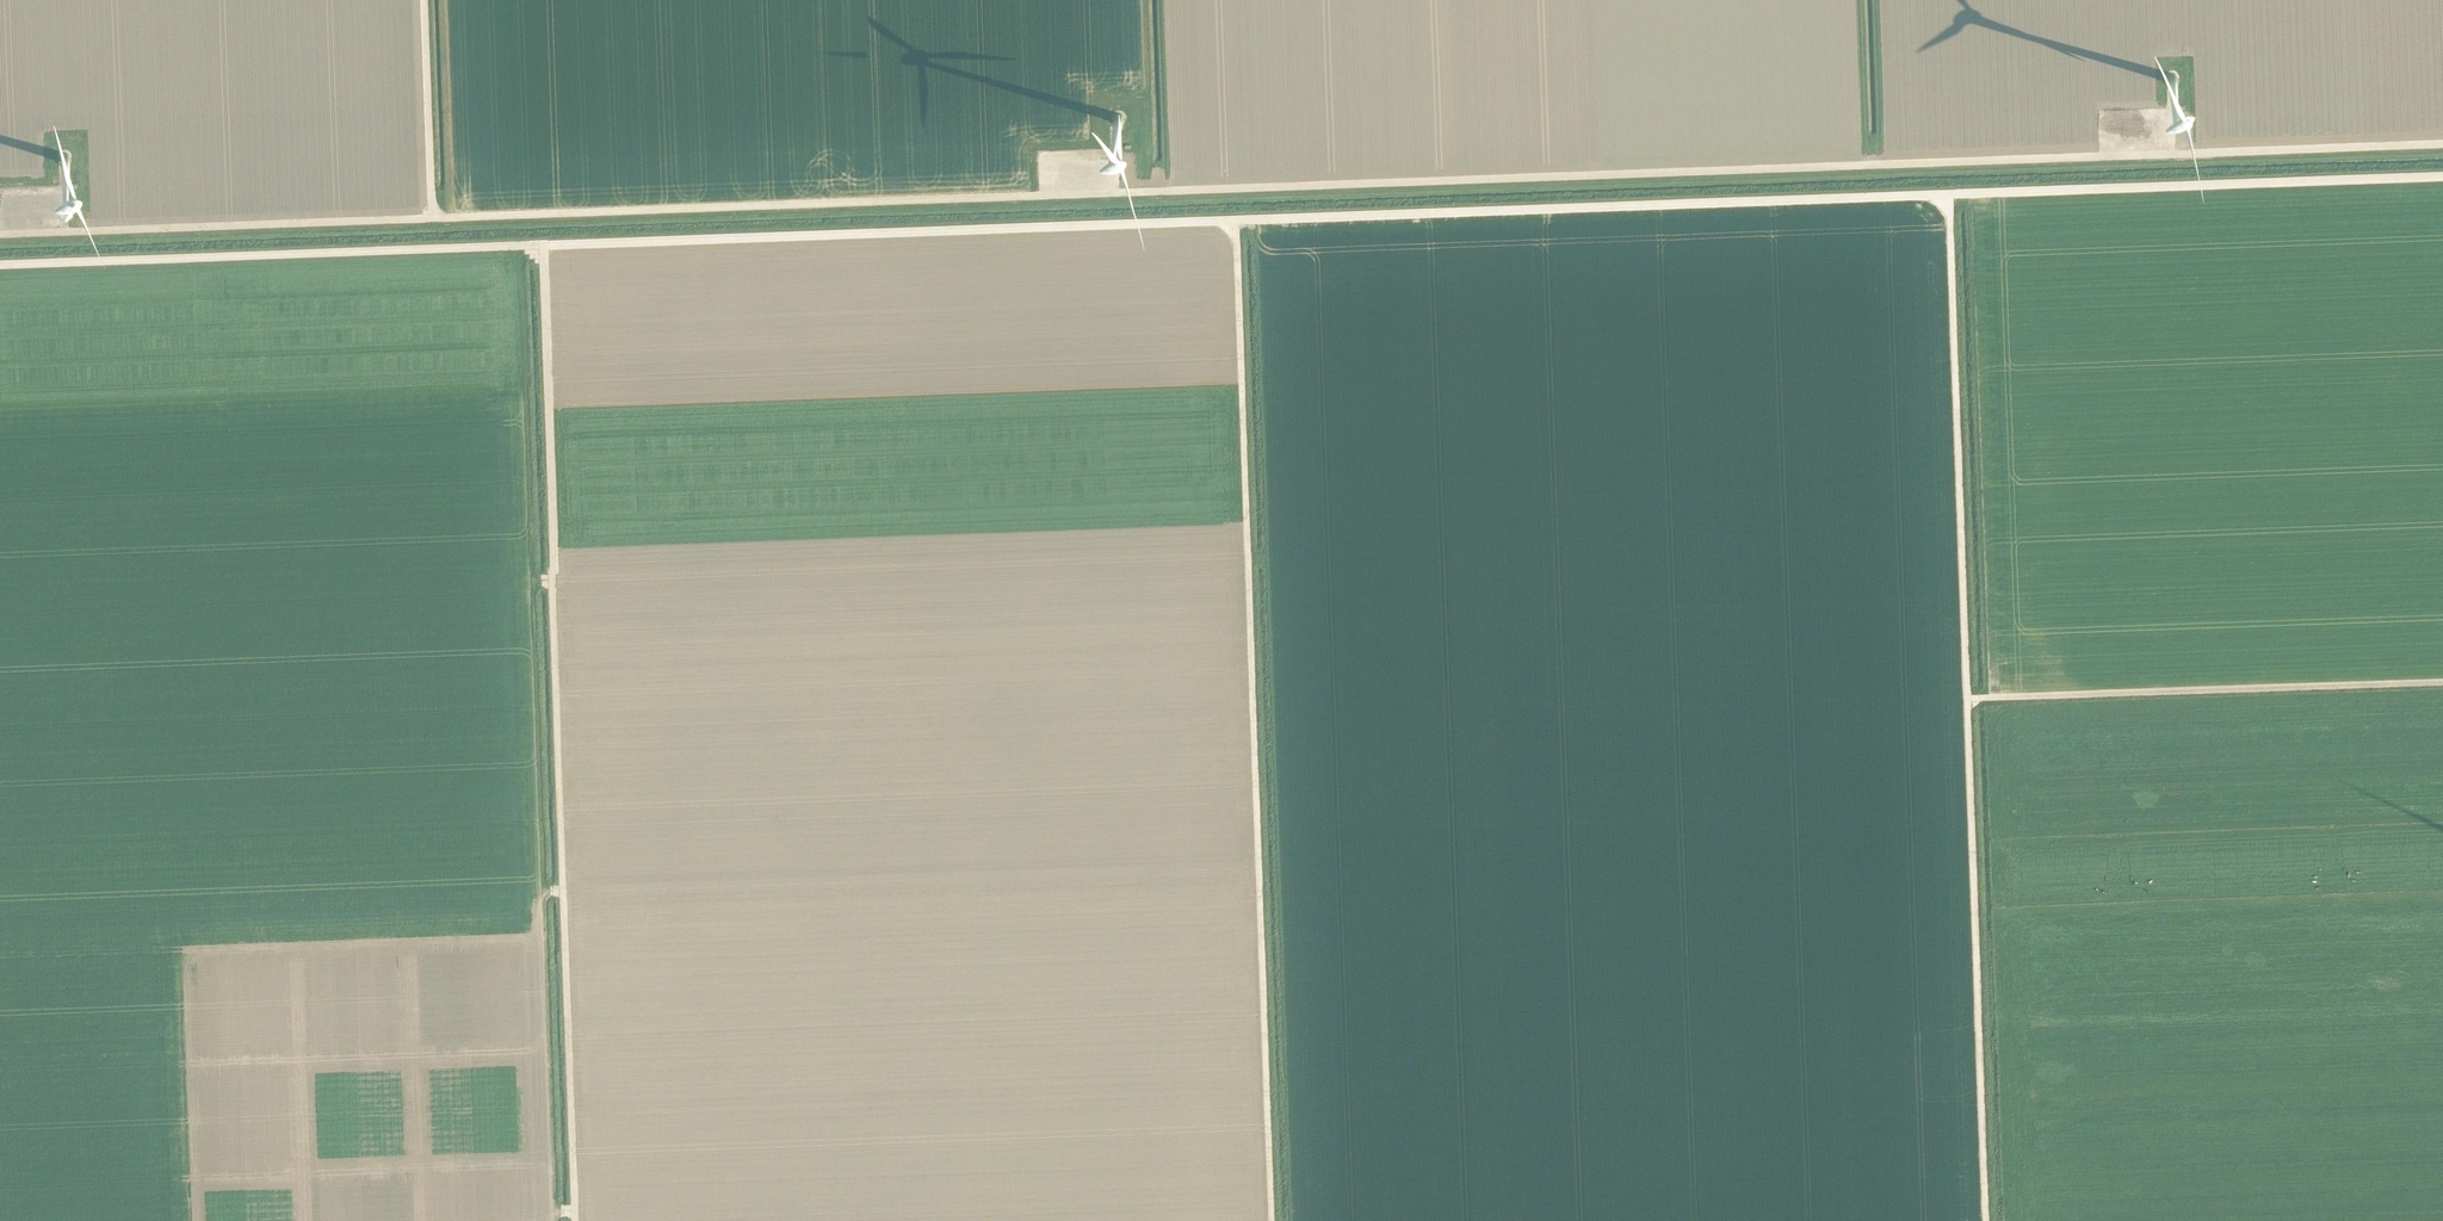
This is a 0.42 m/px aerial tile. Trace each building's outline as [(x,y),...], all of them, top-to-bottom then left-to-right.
[(2177,81),(2177,80),(2177,79),(2177,78),(2176,78),(2176,77),(2175,76),(2174,76),(2174,75),(2173,75),(2172,75),(2171,75),(2170,75),(2170,76),(2169,76),(2168,76),(2168,77),(2167,77),(2167,78),(2167,79),(2166,80),(2166,81),(2167,81),(2167,82),(2167,83),(2168,84),(2169,85),(2170,85),(2170,86),(2171,86),(2172,86),(2173,86),(2174,85),(2175,85),(2175,84),(2176,84),(2176,83),(2177,83),(2177,82),(2177,81)] [(1114,116),(1114,118),(1113,119),(1113,120),(1113,122),(1114,123),(1114,124),(1115,125),(1117,125),(1118,126),(1119,126),(1121,125),(1122,124),(1123,123),(1123,122),(1123,120),(1123,119),(1123,118),(1122,117),(1121,116),(1119,115),(1118,115),(1117,115),(1115,116),(1114,116)] [(70,161),(70,160),(70,159),(69,158),(68,157),(67,156),(66,155),(64,155),(63,155),(62,156),(61,156),(60,157),(59,159),(59,160),(59,162),(60,163),(61,164),(62,165),(63,165),(64,166),(66,166),(67,165),(68,164),(69,163),(70,161)]
